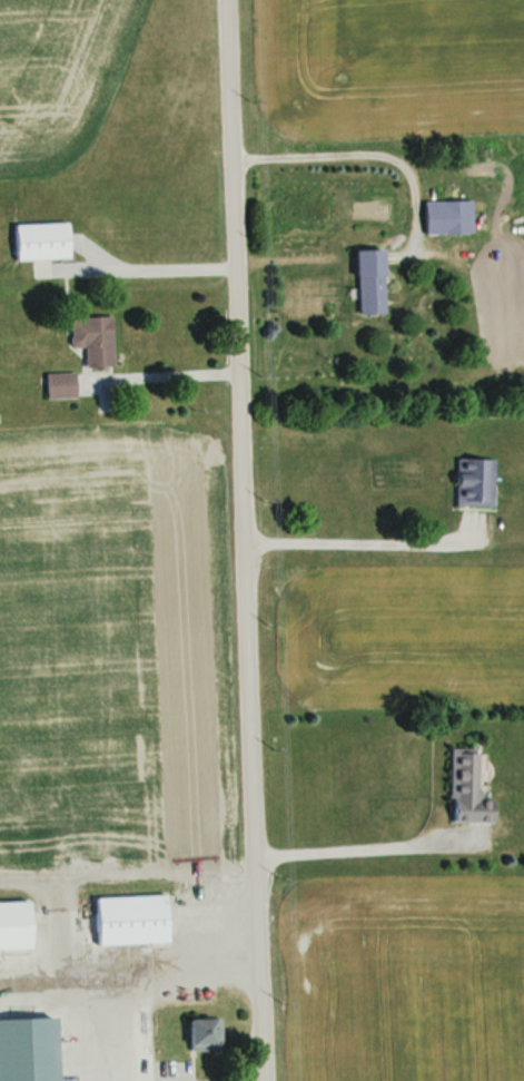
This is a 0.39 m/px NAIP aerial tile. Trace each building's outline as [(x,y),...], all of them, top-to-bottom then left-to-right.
[(430,201),(430,233),(472,233),(472,201),(430,201)] [(67,224),(14,224),(15,260),(68,259),(67,224)] [(356,314),(383,314),(382,250),(355,250),(356,314)] [(111,317),(69,319),(71,349),(84,348),(85,369),(113,367),(111,317)] [(46,373),(46,398),(75,398),(75,373),(46,373)] [(492,460),(455,459),(454,507),(492,507),(492,460)] [(449,749),(448,822),(489,822),(490,798),(475,798),(476,749),(449,749)] [(95,945),(165,943),(164,895),(94,896),(95,945)] [(30,949),(28,902),(0,902),(0,950),(30,949)] [(187,1018),(187,1054),(217,1054),(217,1018),(187,1018)]
